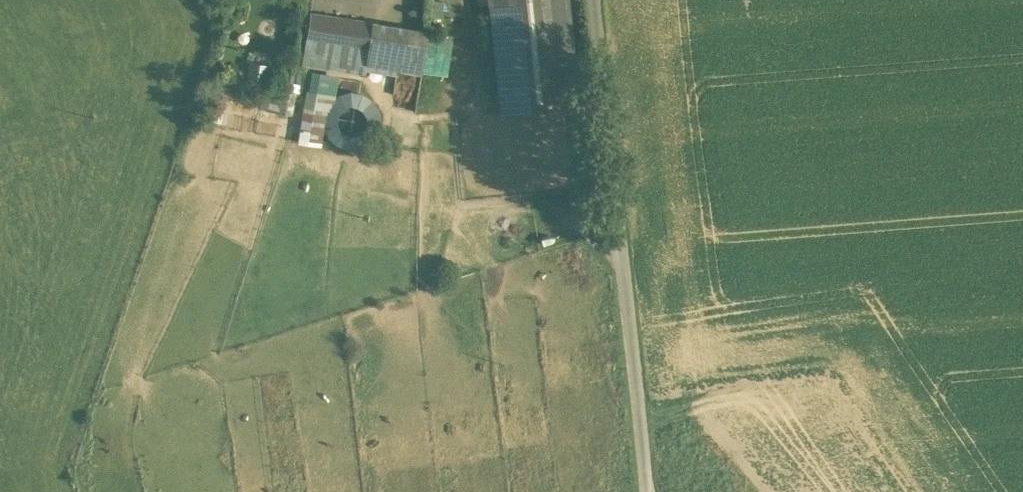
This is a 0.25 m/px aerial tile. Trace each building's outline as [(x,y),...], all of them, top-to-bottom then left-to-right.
[(430,18),(438,19),(441,0),(432,0),(430,18)] [(501,111),(581,103),(570,0),(489,0),(501,111)] [(330,41),(334,15),(310,11),(306,38),(330,41)] [(369,48),(373,22),(334,15),(330,41),(369,48)] [(369,48),(366,63),(421,71),(421,70),(426,36),(427,30),(373,22),(369,48)] [(450,40),(426,36),(421,70),(443,74),(450,40)] [(330,41),(306,38),(303,59),(365,69),(366,63),(369,48),(330,41)] [(338,76),(312,72),(310,89),(336,94),(338,76)] [(294,90),(271,87),(268,109),(290,113),(294,90)] [(322,125),(326,134),(333,142),(342,147),(352,149),(362,148),(371,143),(377,136),(382,127),(383,118),(381,108),(376,100),(369,93),(360,89),(350,89),(340,91),(336,94),(331,97),(325,105),(322,115),(322,125)]
